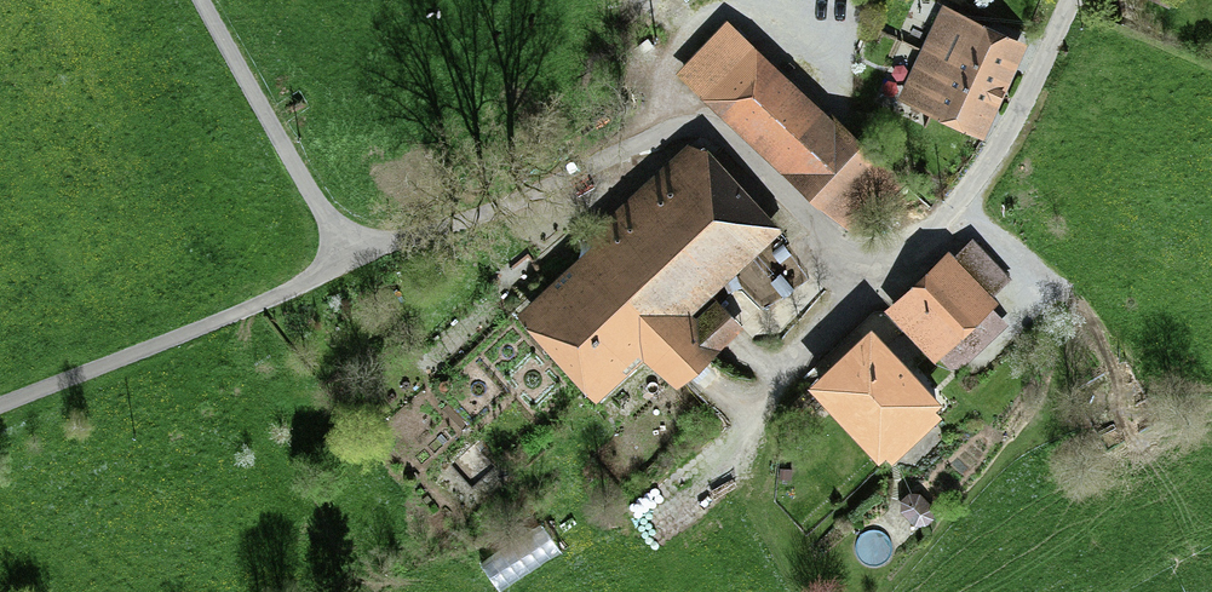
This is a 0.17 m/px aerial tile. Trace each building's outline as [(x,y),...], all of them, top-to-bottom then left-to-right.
[(981,138),(1021,53),(940,16),(901,101),(981,138)] [(728,31),(684,75),(846,237),(890,194),(728,31)] [(698,155),(520,321),(594,408),(643,361),(674,393),(736,334),(714,310),(693,331),(686,321),(774,238),(698,155)] [(947,263),(889,318),(932,364),(989,310),(983,304),(1006,283),(972,248),(952,268),(947,263)] [(868,340),(807,393),(875,468),(935,414),(868,340)] [(918,493),(902,511),(920,527),(936,510),(918,493)]
